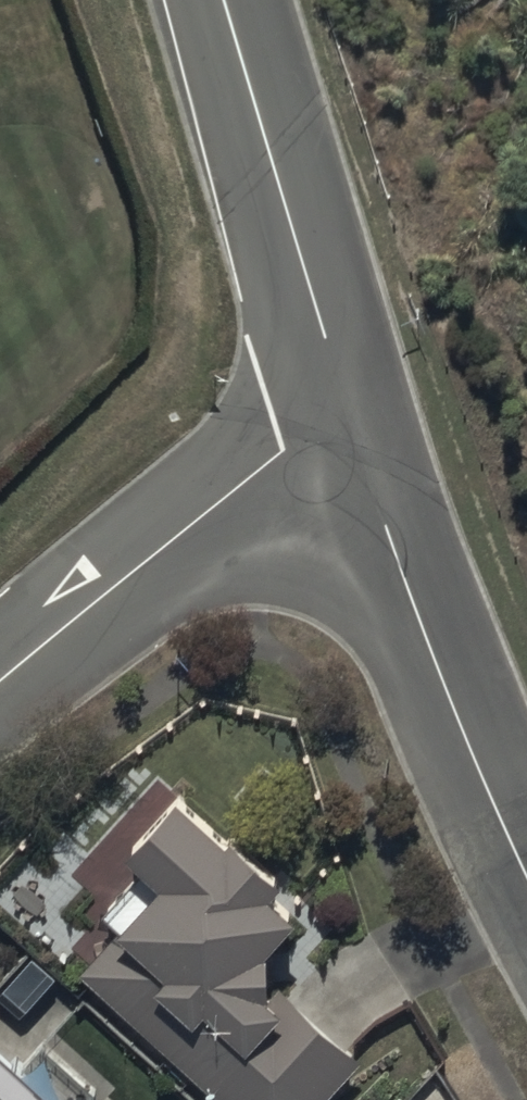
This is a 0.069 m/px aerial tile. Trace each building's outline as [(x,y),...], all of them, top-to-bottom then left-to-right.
[(224,1099),(324,1099),(362,1059),(275,979),(273,946),(299,916),(275,892),(286,879),(236,832),(230,838),(183,795),(133,845),(149,861),(102,908),(120,926),(81,970),(224,1099)] [(94,1094),(41,1044),(20,1066),(0,1047),(0,1099),(88,1099),(94,1094)]
